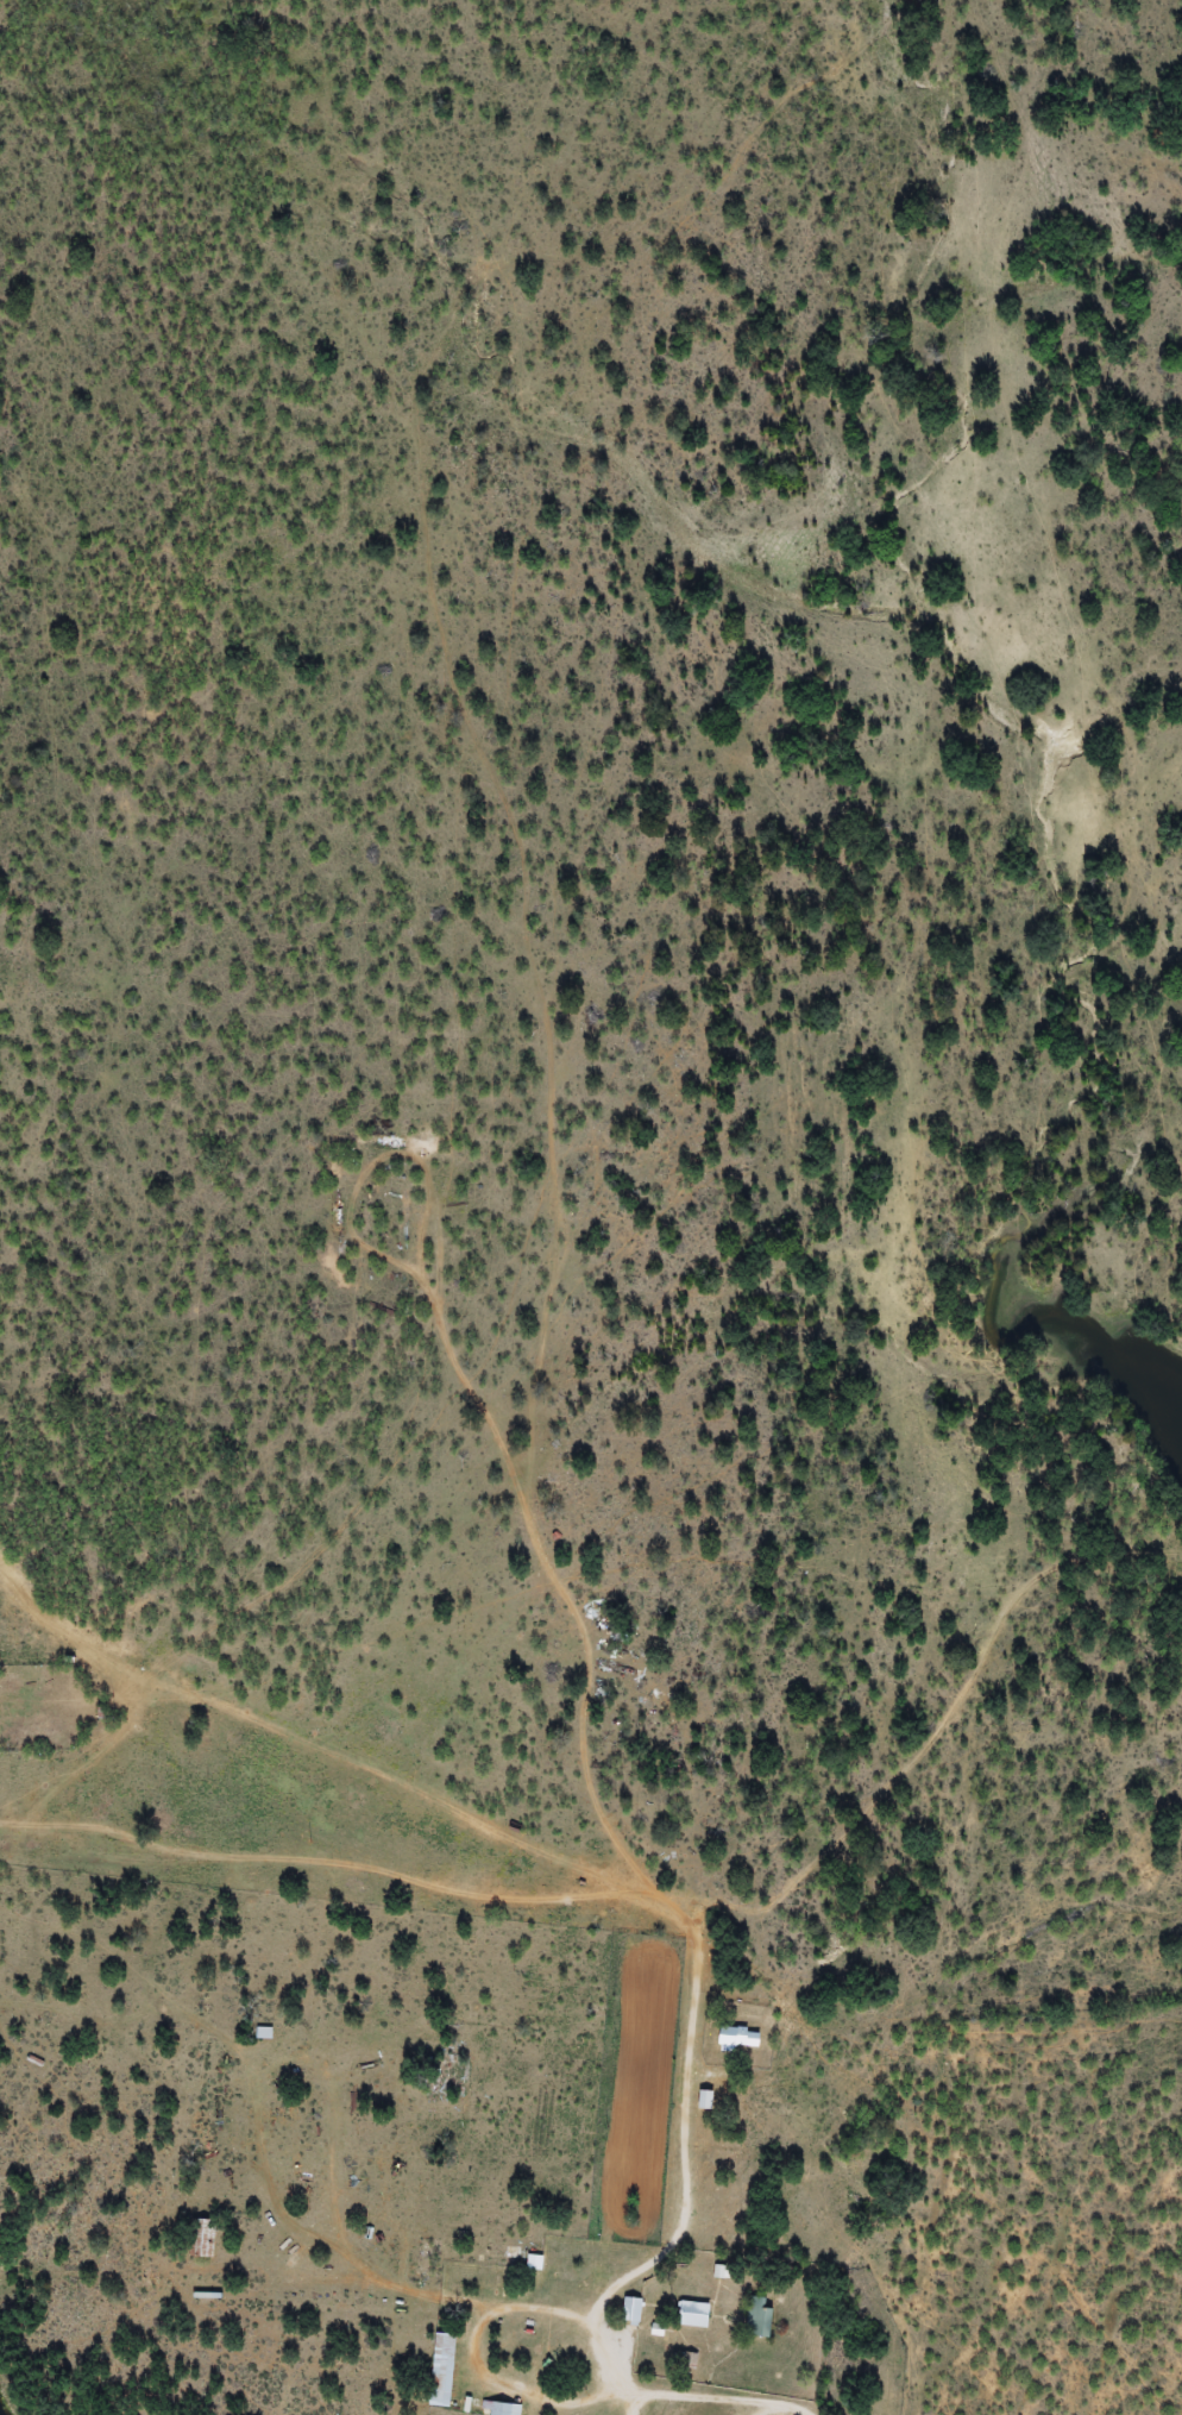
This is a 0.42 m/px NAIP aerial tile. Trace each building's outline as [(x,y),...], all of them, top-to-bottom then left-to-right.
[(760,2033),(721,2026),(717,2051),(734,2054),(736,2045),(757,2048),(760,2033)] [(256,2040),(272,2040),(272,2029),(256,2029),(256,2040)] [(215,2219),(190,2219),(190,2258),(215,2258),(215,2219)] [(540,2269),(541,2257),(528,2256),(527,2269),(540,2269)] [(644,2299),(625,2296),(621,2320),(640,2324),(644,2299)] [(708,2327),(708,2303),(677,2302),(676,2327),(708,2327)] [(772,2308),(748,2305),(745,2335),(769,2338),(772,2308)] [(436,2333),(429,2405),(449,2407),(456,2335),(436,2333)] [(522,2405),(491,2401),(490,2414),(520,2414),(522,2405)]
